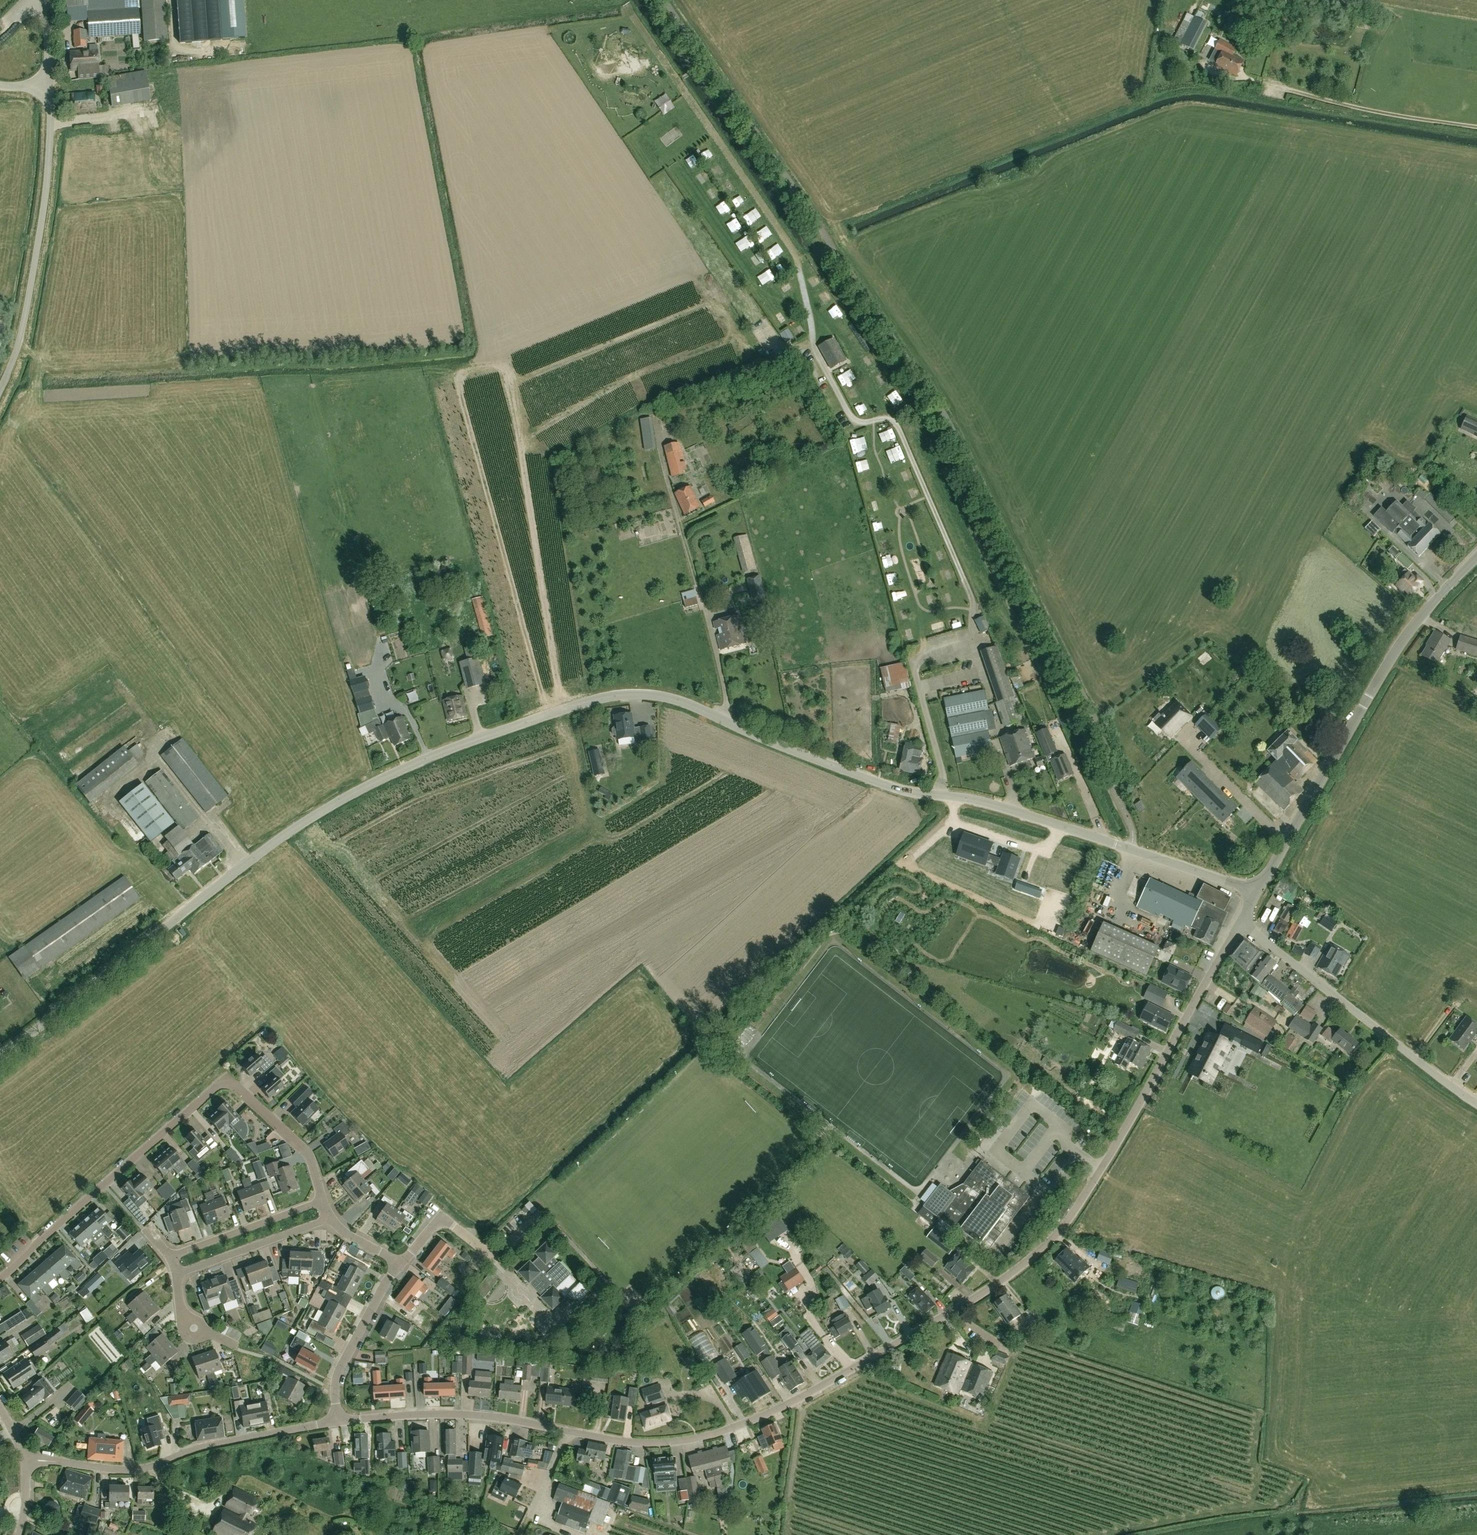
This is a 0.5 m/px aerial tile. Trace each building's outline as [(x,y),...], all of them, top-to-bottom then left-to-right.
[(132,36),(133,47),(139,47),(139,36),(141,36),(138,0),(66,0),(67,22),(88,21),(89,32),(87,32),(86,29),(73,31),(74,48),(87,47),(86,38),(89,38),(89,39),(132,36)] [(165,0),(142,0),(144,42),(167,40),(165,0)] [(180,41),(221,39),(219,0),(178,0),(180,41)] [(1174,41),(1194,52),(1208,24),(1202,21),(1205,14),(1198,10),(1195,18),(1189,29),(1182,25),(1174,41)] [(89,45),(89,51),(71,53),(72,73),(78,72),(78,80),(100,78),(99,71),(98,51),(98,45),(89,45)] [(1223,52),(1216,67),(1236,77),(1244,62),(1223,52)] [(112,108),(151,100),(146,72),(107,79),(112,108)] [(96,79),(97,94),(105,94),(103,79),(96,79)] [(74,115),(96,113),(94,92),(72,94),(74,115)] [(708,128),(701,131),(707,143),(713,140),(708,128)] [(698,143),(691,145),(693,151),(700,149),(698,143)] [(680,160),(689,157),(687,150),(677,153),(680,160)] [(713,150),(710,152),(714,160),(718,158),(713,150)] [(694,169),(703,165),(700,156),(691,160),(694,169)] [(731,185),(726,187),(730,195),(734,193),(731,185)] [(741,219),(733,225),(739,235),(747,229),(741,219)] [(760,235),(764,244),(773,241),(769,232),(760,235)] [(762,253),(751,261),(759,271),(770,263),(762,253)] [(785,276),(794,272),(790,262),(781,267),(785,276)] [(774,270),(770,272),(776,282),(780,280),(774,270)] [(820,274),(810,280),(816,289),(825,284),(820,274)] [(787,281),(795,292),(803,287),(795,276),(787,281)] [(789,328),(780,334),(786,343),(795,337),(789,328)] [(831,368),(845,360),(832,338),(818,346),(831,368)] [(865,339),(861,342),(868,353),(872,350),(865,339)] [(875,353),(866,358),(871,369),(880,364),(875,353)] [(846,386),(856,380),(850,371),(840,377),(846,386)] [(886,372),(882,375),(890,386),(894,382),(886,372)] [(901,392),(892,397),(899,409),(908,403),(901,392)] [(859,408),(864,417),(871,413),(866,404),(859,408)] [(1466,416),(1461,428),(1476,436),(1476,421),(1466,416)] [(640,419),(645,450),(656,449),(652,418),(640,419)] [(897,431),(893,432),(897,444),(901,443),(897,431)] [(855,451),(867,448),(865,438),(853,441),(855,451)] [(664,446),(672,478),(684,475),(683,471),(687,470),(685,462),(680,463),(680,461),(685,459),(683,450),(681,451),(680,443),(664,446)] [(867,493),(878,491),(875,481),(865,484),(867,493)] [(912,488),(915,499),(924,496),(920,485),(912,488)] [(675,494),(685,515),(700,508),(690,487),(675,494)] [(1429,495),(1428,495),(1420,489),(1415,496),(1424,499),(1450,524),(1455,519),(1429,495)] [(711,496),(702,501),(705,507),(715,502),(711,496)] [(1418,558),(1440,536),(1429,525),(1428,526),(1421,520),(1414,512),(1415,511),(1415,510),(1416,509),(1407,501),(1402,506),(1397,500),(1386,512),(1381,507),(1373,516),(1388,531),(1392,535),(1394,533),(1408,547),(1407,547),(1418,558)] [(1381,529),(1372,521),(1365,529),(1374,537),(1381,529)] [(734,538),(743,573),(756,569),(746,534),(734,538)] [(883,545),(884,552),(893,550),(891,543),(883,545)] [(1394,558),(1395,559),(1400,554),(1393,547),(1388,552),(1389,553),(1389,555),(1392,558),(1394,558)] [(1412,564),(1401,553),(1397,558),(1408,569),(1412,564)] [(1410,596),(1418,586),(1422,581),(1417,576),(1414,579),(1408,573),(1404,570),(1399,575),(1403,579),(1396,586),(1402,592),(1404,590),(1410,596)] [(898,587),(895,575),(890,576),(893,588),(898,587)] [(765,597),(761,576),(747,579),(752,600),(765,597)] [(698,605),(694,590),(682,593),(686,608),(698,605)] [(906,592),(895,594),(897,604),(908,602),(906,592)] [(493,635),(483,597),(472,600),(482,638),(493,635)] [(714,622),(721,650),(746,644),(739,616),(714,622)] [(990,630),(984,616),(975,620),(981,634),(990,630)] [(944,617),(934,620),(938,631),(948,628),(944,617)] [(1422,655),(1436,664),(1440,656),(1449,640),(1440,635),(1434,632),(1429,640),(1430,641),(1422,655)] [(1460,636),(1456,649),(1476,656),(1476,641),(1460,636)] [(459,662),(466,689),(485,685),(475,645),(464,648),(467,660),(459,662)] [(1007,728),(1023,723),(997,647),(982,653),(1007,728)] [(905,662),(880,668),(886,694),(911,688),(905,662)] [(490,672),(496,685),(505,680),(500,669),(493,673),(492,671),(490,672)] [(939,673),(941,681),(952,677),(950,669),(939,673)] [(350,681),(360,714),(363,713),(364,717),(371,715),(370,711),(376,709),(372,696),(371,697),(369,689),(370,689),(366,676),(350,681)] [(944,700),(956,758),(993,750),(984,709),(988,708),(985,692),(969,695),(969,693),(959,695),(959,697),(950,698),(950,696),(943,698),(944,700)] [(449,721),(466,717),(461,696),(444,700),(449,721)] [(1169,735),(1171,737),(1181,726),(1179,724),(1182,721),(1183,721),(1189,715),(1176,702),(1163,716),(1163,715),(1162,716),(1164,719),(1158,724),(1169,735)] [(616,728),(614,728),(612,730),(613,735),(615,736),(617,736),(618,740),(634,738),(631,714),(615,716),(616,728)] [(1207,714),(1196,725),(1201,731),(1212,719),(1207,714)] [(402,717),(375,729),(380,742),(391,738),(395,747),(411,739),(406,728),(407,728),(402,717)] [(652,739),(650,724),(641,725),(643,741),(652,739)] [(898,744),(901,725),(891,724),(888,742),(898,744)] [(1036,733),(1045,757),(1057,752),(1047,728),(1036,733)] [(1026,730),(1000,738),(1010,766),(1035,758),(1026,730)] [(1256,782),(1285,810),(1303,791),(1285,773),(1288,771),(1298,781),(1317,761),(1297,742),(1298,741),(1288,731),(1268,751),(1277,761),(1256,782)] [(182,740),(161,757),(205,812),(226,796),(182,740)] [(923,746),(906,743),(900,770),(919,775),(923,759),(920,758),(923,746)] [(123,747),(75,785),(89,804),(138,765),(135,761),(144,754),(137,744),(127,751),(123,747)] [(597,751),(589,752),(594,777),(605,774),(602,758),(598,759),(597,751)] [(1059,781),(1074,775),(1065,755),(1051,761),(1059,781)] [(1039,767),(1045,765),(1043,757),(1036,759),(1039,767)] [(1191,763),(1178,776),(1195,793),(1204,785),(1200,781),(1204,777),(1191,763)] [(160,770),(144,783),(182,831),(198,818),(160,770)] [(119,802),(150,842),(174,823),(143,784),(119,802)] [(1215,796),(1207,804),(1224,821),(1236,809),(1223,796),(1219,800),(1215,796)] [(1202,811),(1224,836),(1229,832),(1207,806),(1202,811)] [(202,853),(195,845),(195,844),(179,856),(178,855),(192,845),(178,827),(164,837),(167,842),(161,846),(156,839),(150,845),(167,865),(171,861),(174,865),(168,870),(175,880),(185,871),(185,870),(188,868),(193,874),(209,862),(209,861),(212,859),(207,852),(205,853),(204,852),(202,853)] [(207,852),(208,852),(209,853),(213,851),(216,855),(222,851),(209,834),(195,845),(202,853),(204,852),(205,853),(207,852)] [(992,845),(965,835),(960,849),(970,852),(969,855),(999,867),(997,873),(1011,878),(1018,859),(1004,854),(1002,859),(988,854),(992,845)] [(9,958),(24,980),(77,943),(139,899),(124,877),(9,958)] [(1188,925),(1193,899),(1150,878),(1137,906),(1152,913),(1183,928),(1184,924),(1188,925)] [(1224,912),(1231,899),(1204,885),(1196,900),(1193,899),(1188,925),(1197,930),(1193,937),(1213,946),(1222,926),(1218,924),(1224,912)] [(901,913),(896,921),(900,924),(905,915),(901,913)] [(1319,924),(1331,932),(1338,922),(1326,914),(1319,924)] [(1159,948),(1104,923),(1091,951),(1146,976),(1159,948)] [(1294,923),(1287,937),(1296,942),(1304,928),(1294,923)] [(1281,1002),(1283,1000),(1298,1012),(1304,1006),(1295,999),(1300,992),(1293,987),(1291,991),(1271,975),(1278,966),(1276,964),(1266,956),(1258,967),(1253,963),(1261,953),(1244,939),(1230,957),(1258,984),(1259,983),(1281,1002)] [(1177,946),(1168,942),(1164,951),(1173,955),(1177,946)] [(1330,945),(1318,967),(1336,977),(1342,965),(1344,966),(1350,956),(1330,945)] [(1305,951),(1294,946),(1292,951),(1302,957),(1305,951)] [(1191,977),(1170,966),(1162,982),(1184,992),(1191,977)] [(1299,974),(1295,979),(1301,984),(1305,979),(1299,974)] [(1167,993),(1151,985),(1146,996),(1162,1004),(1167,993)] [(1259,987),(1253,997),(1260,1001),(1266,992),(1259,987)] [(1182,1016),(1188,1003),(1172,996),(1166,1009),(1182,1016)] [(1148,1003),(1140,1020),(1165,1032),(1173,1016),(1148,1003)] [(1229,1015),(1234,1007),(1227,1003),(1222,1011),(1229,1015)] [(1285,1010),(1277,1005),(1273,1011),(1282,1016),(1285,1010)] [(1316,1013),(1306,1006),(1300,1016),(1310,1022),(1316,1013)] [(1276,1022),(1255,1008),(1246,1022),(1246,1023),(1266,1036),(1267,1036),(1276,1022)] [(1287,1027),(1312,1044),(1323,1029),(1313,1022),(1311,1025),(1296,1015),(1287,1027)] [(1450,1040),(1463,1050),(1475,1034),(1476,1036),(1476,1025),(1466,1017),(1450,1040)] [(1113,1031),(1134,1041),(1139,1031),(1118,1021),(1113,1031)] [(1188,1031),(1194,1038),(1203,1031),(1197,1023),(1188,1031)] [(1266,1036),(1246,1023),(1244,1026),(1264,1039),(1266,1036)] [(1232,1042),(1238,1031),(1227,1025),(1221,1035),(1232,1042)] [(1332,1041),(1349,1054),(1353,1050),(1354,1051),(1355,1049),(1354,1048),(1357,1044),(1340,1030),(1338,1034),(1328,1027),(1321,1036),(1329,1043),(1332,1040),(1332,1041)] [(1288,1047),(1298,1052),(1305,1039),(1294,1034),(1288,1047)] [(1241,1047),(1257,1055),(1263,1045),(1247,1036),(1241,1047)] [(1204,1044),(1189,1072),(1193,1074),(1192,1076),(1200,1080),(1202,1076),(1210,1081),(1224,1055),(1220,1052),(1225,1044),(1213,1037),(1208,1046),(1204,1044)] [(1147,1059),(1146,1059),(1151,1049),(1135,1040),(1129,1053),(1123,1050),(1115,1064),(1126,1069),(1129,1063),(1141,1069),(1147,1059)] [(1266,1058),(1271,1047),(1267,1044),(1261,1055),(1266,1058)] [(279,1061),(287,1054),(284,1050),(276,1057),(279,1061)] [(250,1077),(259,1068),(264,1073),(273,1065),(265,1056),(261,1060),(256,1054),(241,1067),(250,1077)] [(281,1067),(290,1060),(286,1056),(278,1063),(281,1067)] [(261,1089),(269,1099),(284,1086),(278,1080),(284,1076),(276,1067),(266,1075),(270,1081),(261,1089)] [(304,1123),(306,1125),(311,1120),(309,1118),(318,1109),(307,1099),(312,1094),(303,1086),(289,1100),(297,1108),(291,1114),(302,1125),(304,1123)] [(226,1102),(216,1111),(229,1125),(244,1141),(241,1137),(245,1134),(244,1134),(246,1130),(245,1126),(243,1123),(245,1121),(242,1118),(241,1119),(226,1102)] [(229,1125),(216,1111),(217,1111),(208,1119),(220,1133),(229,1125)] [(334,1161),(335,1160),(333,1158),(348,1146),(343,1138),(350,1133),(343,1123),(333,1130),(337,1136),(323,1145),(334,1161)] [(185,1138),(198,1153),(207,1145),(211,1149),(216,1145),(208,1136),(203,1140),(195,1130),(185,1138)] [(255,1155),(271,1149),(268,1142),(256,1146),(254,1141),(246,1144),(255,1155)] [(170,1146),(160,1155),(173,1169),(182,1161),(170,1146)] [(362,1153),(358,1147),(353,1149),(357,1156),(362,1153)] [(234,1162),(239,1158),(231,1148),(226,1153),(234,1162)] [(173,1169),(160,1155),(151,1163),(164,1177),(173,1169)] [(201,1170),(201,1169),(193,1160),(187,1165),(196,1174),(201,1170)] [(982,1161),(980,1160),(977,1163),(979,1165),(964,1185),(966,1186),(967,1185),(968,1187),(959,1199),(941,1184),(918,1214),(936,1227),(941,1220),(952,1228),(954,1225),(988,1251),(1030,1197),(982,1161)] [(349,1195),(364,1182),(360,1177),(368,1170),(361,1161),(345,1175),(349,1180),(342,1187),(349,1195)] [(276,1176),(282,1192),(288,1190),(289,1191),(298,1188),(290,1166),(281,1170),(278,1162),(266,1167),(270,1178),(276,1176)] [(222,1171),(224,1177),(224,1176),(230,1174),(228,1168),(224,1170),(222,1170),(222,1171)] [(201,1170),(196,1174),(199,1178),(206,1175),(201,1170)] [(131,1180),(130,1181),(143,1196),(152,1187),(140,1173),(131,1181),(131,1180)] [(249,1177),(245,1179),(255,1208),(267,1204),(260,1184),(252,1187),(249,1177)] [(245,1190),(236,1192),(244,1212),(255,1208),(245,1179),(241,1180),(245,1190)] [(143,1196),(130,1181),(121,1189),(134,1203),(143,1196)] [(162,1187),(170,1196),(175,1192),(167,1182),(162,1187)] [(368,1187),(364,1182),(349,1195),(356,1204),(371,1191),(375,1196),(379,1193),(372,1185),(368,1187)] [(416,1185),(411,1191),(417,1196),(422,1190),(416,1185)] [(170,1196),(162,1187),(157,1191),(166,1200),(170,1196)] [(211,1191),(207,1192),(210,1202),(218,1222),(229,1217),(222,1198),(214,1201),(211,1191)] [(210,1202),(207,1192),(204,1193),(207,1203),(199,1206),(206,1226),(218,1222),(210,1202)] [(425,1192),(418,1202),(425,1207),(432,1197),(425,1192)] [(384,1227),(396,1211),(390,1207),(392,1203),(383,1197),(381,1201),(386,1205),(375,1221),(384,1227)] [(174,1233),(190,1228),(184,1213),(190,1211),(186,1199),(180,1202),(183,1209),(168,1214),(168,1216),(163,1218),(166,1228),(172,1226),(174,1233)] [(535,1202),(530,1205),(533,1212),(539,1209),(535,1202)] [(89,1217),(100,1230),(110,1221),(99,1208),(89,1217)] [(141,1224),(146,1220),(138,1211),(133,1215),(141,1224)] [(401,1215),(396,1211),(384,1227),(394,1233),(404,1218),(410,1222),(413,1218),(404,1211),(401,1215)] [(89,1217),(79,1225),(90,1238),(100,1230),(89,1217)] [(941,1220),(936,1227),(946,1235),(952,1228),(941,1220)] [(90,1238),(79,1225),(69,1234),(80,1247),(90,1238)] [(115,1231),(124,1241),(130,1234),(121,1225),(115,1231)] [(926,1237),(949,1255),(957,1245),(934,1227),(926,1237)] [(442,1242),(433,1254),(442,1261),(447,1255),(452,1258),(456,1253),(451,1249),(442,1242)] [(518,1273),(529,1284),(533,1281),(545,1294),(541,1298),(553,1310),(565,1299),(565,1298),(569,1295),(580,1304),(592,1293),(582,1282),(579,1285),(571,1276),(572,1275),(560,1263),(559,1264),(554,1258),(558,1255),(547,1243),(535,1254),(539,1258),(532,1264),(530,1262),(518,1273)] [(108,1247),(112,1252),(116,1248),(112,1244),(108,1247)] [(64,1245),(52,1255),(64,1269),(65,1269),(72,1263),(76,1268),(81,1265),(64,1245)] [(359,1251),(359,1250),(350,1245),(347,1251),(356,1256),(359,1251)] [(847,1247),(841,1253),(847,1259),(848,1258),(853,1254),(847,1247)] [(1055,1261),(1066,1271),(1065,1273),(1074,1282),(1090,1267),(1079,1257),(1078,1258),(1068,1248),(1055,1261)] [(299,1278),(300,1251),(300,1250),(292,1249),(291,1251),(289,1251),(289,1260),(282,1260),(281,1274),(283,1277),(299,1278)] [(722,1258),(729,1252),(727,1249),(720,1255),(722,1258)] [(750,1253),(762,1269),(767,1265),(755,1249),(750,1253)] [(939,1260),(926,1249),(919,1257),(932,1268),(939,1260)] [(1101,1249),(1097,1261),(1110,1265),(1113,1253),(1101,1249)] [(127,1269),(131,1273),(137,1268),(141,1272),(150,1264),(139,1251),(130,1259),(126,1254),(115,1264),(122,1273),(127,1269)] [(300,1251),(299,1278),(300,1271),(310,1272),(310,1276),(321,1276),(323,1273),(324,1262),(318,1262),(311,1261),(311,1252),(300,1251)] [(467,1262),(471,1258),(464,1252),(460,1257),(467,1262)] [(103,1261),(107,1257),(103,1253),(99,1256),(103,1261)] [(945,1268),(963,1283),(976,1268),(958,1253),(945,1268)] [(442,1261),(433,1254),(424,1266),(433,1273),(438,1277),(442,1272),(437,1268),(442,1261)] [(52,1255),(40,1265),(53,1279),(60,1273),(65,1278),(69,1275),(65,1269),(64,1269),(52,1255)] [(342,1277),(358,1286),(364,1274),(355,1269),(359,1263),(346,1256),(342,1263),(348,1266),(342,1277)] [(264,1260),(254,1264),(260,1282),(261,1282),(263,1289),(274,1285),(273,1282),(279,1280),(274,1266),(267,1269),(264,1260)] [(869,1270),(861,1261),(856,1266),(864,1274),(865,1273),(869,1270)] [(260,1282),(254,1264),(243,1267),(246,1276),(240,1279),(245,1292),(252,1290),(250,1286),(260,1282)] [(1142,1275),(1144,1268),(1127,1264),(1125,1270),(1142,1275)] [(53,1279),(40,1265),(29,1275),(41,1289),(46,1295),(50,1291),(45,1286),(53,1279)] [(785,1293),(804,1280),(795,1267),(791,1269),(790,1267),(786,1270),(787,1273),(780,1278),(782,1281),(779,1284),(785,1293)] [(869,1286),(879,1277),(872,1269),(870,1270),(869,1270),(865,1273),(866,1274),(862,1278),(869,1286)] [(761,1271),(752,1278),(754,1281),(764,1274),(761,1271)] [(915,1277),(909,1271),(905,1275),(911,1281),(915,1277)] [(79,1283),(85,1277),(81,1272),(74,1277),(79,1283)] [(500,1279),(491,1272),(476,1292),(485,1299),(500,1279)] [(18,1285),(30,1300),(35,1305),(39,1301),(34,1295),(41,1289),(29,1275),(18,1285)] [(217,1277),(212,1279),(219,1297),(222,1305),(234,1301),(231,1292),(228,1283),(226,1276),(225,1276),(218,1278),(217,1277)] [(90,1292),(100,1283),(94,1277),(84,1286),(85,1287),(83,1289),(88,1294),(90,1292)] [(358,1286),(342,1277),(336,1288),(331,1285),(330,1286),(326,1284),(324,1290),(327,1291),(327,1292),(339,1299),(343,1292),(352,1297),(358,1286)] [(436,1285),(451,1295),(456,1288),(442,1277),(436,1285)] [(1116,1287),(1135,1293),(1139,1283),(1119,1277),(1116,1287)] [(405,1290),(414,1297),(418,1292),(421,1295),(422,1293),(424,1294),(428,1289),(423,1285),(424,1285),(414,1278),(405,1290)] [(205,1297),(199,1299),(204,1312),(210,1310),(207,1302),(219,1297),(212,1279),(207,1281),(207,1282),(201,1285),(205,1297)] [(913,1292),(908,1296),(925,1314),(935,1305),(919,1287),(913,1292)] [(236,1300),(238,1305),(244,1303),(239,1289),(233,1291),(236,1300)] [(414,1297),(405,1290),(396,1301),(405,1309),(405,1308),(410,1312),(414,1307),(409,1303),(414,1297)] [(879,1290),(868,1296),(873,1304),(873,1305),(878,1314),(891,1307),(885,1297),(883,1298),(879,1290)] [(128,1321),(151,1302),(143,1292),(127,1306),(132,1312),(126,1318),(128,1321)] [(339,1299),(327,1292),(323,1299),(329,1302),(323,1313),(339,1321),(345,1310),(336,1305),(339,1299)] [(50,1298),(55,1304),(59,1300),(54,1294),(50,1298)] [(850,1306),(844,1295),(835,1300),(842,1311),(850,1306)] [(1008,1324),(1022,1314),(1008,1295),(994,1305),(1008,1324)] [(447,1302),(453,1307),(457,1302),(451,1297),(447,1302)] [(284,1300),(288,1310),(292,1308),(288,1298),(284,1300)] [(308,1303),(303,1300),(300,1305),(305,1308),(308,1303)] [(151,1302),(128,1321),(131,1324),(137,1318),(144,1326),(160,1312),(151,1302)] [(1138,1325),(1144,1306),(1133,1302),(1127,1322),(1138,1325)] [(80,1314),(88,1310),(85,1304),(77,1309),(80,1314)] [(666,1307),(671,1316),(677,1312),(672,1304),(666,1307)] [(249,1308),(252,1316),(258,1313),(255,1306),(249,1308)] [(41,1312),(37,1307),(32,1311),(36,1316),(41,1312)] [(32,1315),(27,1308),(22,1312),(26,1319),(32,1315)] [(769,1322),(778,1316),(773,1310),(765,1316),(769,1322)] [(1029,1310),(1026,1312),(1029,1316),(1026,1318),(1033,1326),(1036,1324),(1041,1329),(1044,1327),(1029,1310)] [(255,1324),(261,1322),(258,1313),(252,1316),(255,1324)] [(339,1321),(323,1313),(317,1324),(311,1321),(308,1328),(306,1332),(315,1337),(315,1338),(323,1342),(326,1337),(320,1334),(324,1328),(333,1333),(339,1321)] [(845,1314),(832,1321),(835,1326),(830,1329),(835,1338),(841,1335),(841,1336),(853,1328),(845,1314)] [(388,1322),(380,1336),(393,1343),(400,1329),(408,1333),(412,1326),(399,1319),(395,1326),(388,1322)] [(64,1323),(29,1348),(36,1359),(50,1349),(49,1347),(63,1337),(61,1334),(68,1329),(64,1323)] [(39,1324),(21,1336),(28,1346),(46,1335),(39,1324)] [(768,1349),(753,1327),(742,1334),(757,1356),(763,1352),(767,1358),(772,1355),(767,1349),(768,1349)] [(263,1348),(269,1340),(256,1330),(250,1338),(263,1348)] [(289,1346),(300,1352),(295,1362),(312,1371),(319,1359),(302,1349),(305,1343),(309,1336),(298,1330),(295,1337),(289,1346)] [(114,1334),(119,1340),(123,1337),(118,1331),(114,1334)] [(799,1345),(789,1333),(782,1339),(792,1351),(799,1345)] [(831,1356),(822,1345),(812,1333),(803,1341),(812,1352),(807,1356),(817,1368),(831,1356)] [(147,1363),(170,1343),(161,1334),(146,1348),(151,1354),(145,1360),(147,1363)] [(17,1351),(11,1340),(5,1343),(5,1342),(0,1345),(0,1362),(13,1354),(12,1354),(17,1351)] [(543,1354),(552,1345),(548,1341),(539,1350),(543,1354)] [(178,1353),(170,1343),(147,1363),(150,1366),(156,1360),(162,1366),(178,1353)] [(276,1347),(270,1344),(265,1352),(272,1355),(276,1347)] [(215,1350),(203,1354),(213,1382),(215,1388),(220,1387),(218,1380),(217,1381),(214,1372),(221,1370),(215,1350)] [(992,1360),(1005,1365),(1009,1356),(995,1350),(992,1360)] [(375,1352),(376,1365),(388,1364),(388,1357),(386,1357),(385,1351),(375,1352)] [(472,1364),(473,1352),(468,1352),(464,1352),(463,1363),(463,1373),(463,1375),(467,1375),(471,1375),(472,1364)] [(49,1373),(66,1365),(61,1354),(44,1362),(49,1373)] [(213,1382),(203,1354),(191,1358),(198,1378),(207,1375),(209,1383),(213,1382)] [(971,1364),(948,1354),(935,1385),(959,1395),(961,1390),(982,1399),(993,1373),(974,1365),(967,1380),(965,1380),(971,1364)] [(805,1383),(792,1361),(781,1368),(773,1355),(772,1355),(767,1358),(761,1362),(772,1380),(780,1375),(790,1391),(805,1383)] [(725,1358),(712,1366),(725,1385),(737,1376),(725,1358)] [(124,1363),(130,1369),(134,1365),(128,1359),(124,1363)] [(524,1359),(522,1380),(531,1381),(532,1376),(540,1377),(541,1367),(540,1367),(541,1361),(524,1359)] [(25,1360),(4,1373),(13,1388),(34,1374),(25,1360)] [(542,1361),(540,1382),(549,1383),(551,1368),(550,1368),(551,1362),(542,1361)] [(463,1373),(463,1363),(462,1362),(456,1362),(453,1362),(452,1367),(452,1372),(457,1372),(463,1373)] [(278,1396),(297,1406),(306,1388),(293,1380),(296,1375),(284,1368),(281,1374),(288,1377),(278,1396)] [(592,1381),(608,1384),(610,1370),(594,1368),(592,1381)] [(752,1404),(771,1392),(757,1370),(733,1385),(742,1400),(748,1396),(752,1404)] [(389,1387),(389,1381),(380,1382),(379,1372),(373,1372),(374,1388),(375,1400),(390,1399),(389,1387)] [(469,1395),(490,1397),(492,1384),(491,1384),(492,1374),(477,1372),(476,1378),(479,1378),(479,1383),(470,1382),(469,1395)] [(354,1384),(363,1384),(362,1374),(353,1374),(354,1384)] [(440,1396),(440,1385),(431,1385),(431,1378),(425,1378),(425,1385),(425,1397),(440,1396)] [(448,1385),(440,1385),(440,1396),(455,1396),(455,1384),(454,1384),(454,1378),(448,1378),(448,1385)] [(21,1398),(30,1409),(36,1404),(37,1404),(43,1399),(44,1400),(54,1393),(43,1379),(33,1386),(34,1387),(28,1392),(28,1393),(21,1398)] [(397,1387),(389,1387),(390,1399),(405,1398),(404,1386),(403,1380),(397,1380),(397,1387)] [(501,1385),(499,1398),(520,1400),(522,1387),(513,1386),(514,1381),(505,1380),(504,1385),(501,1385)] [(665,1400),(659,1381),(654,1382),(655,1385),(642,1390),(647,1405),(652,1403),(653,1404),(665,1400)] [(625,1420),(627,1406),(635,1407),(637,1388),(630,1387),(628,1399),(615,1397),(612,1418),(625,1420)] [(547,1403),(574,1406),(576,1391),(548,1388),(547,1403)] [(75,1412),(87,1399),(77,1390),(66,1403),(75,1412)] [(252,1405),(256,1425),(269,1423),(267,1410),(272,1409),(269,1393),(263,1394),(265,1403),(252,1405)] [(160,1398),(171,1416),(173,1419),(185,1418),(185,1416),(187,1416),(186,1410),(184,1410),(178,1410),(177,1406),(190,1405),(190,1401),(192,1400),(191,1394),(189,1395),(188,1394),(160,1398)] [(256,1425),(252,1405),(244,1407),(243,1400),(233,1402),(236,1415),(241,1414),(243,1428),(256,1425)] [(82,1422),(92,1409),(87,1405),(83,1410),(82,1410),(76,1418),(82,1422)] [(667,1406),(641,1414),(646,1429),(672,1420),(667,1406)] [(719,1408),(708,1414),(713,1423),(724,1417),(719,1408)] [(161,1429),(156,1415),(144,1419),(147,1427),(139,1430),(142,1437),(140,1437),(142,1444),(144,1444),(146,1449),(159,1444),(155,1432),(161,1429)] [(220,1418),(194,1422),(197,1442),(223,1437),(220,1418)] [(775,1425),(762,1430),(765,1435),(759,1438),(763,1449),(782,1441),(775,1425)] [(33,1437),(48,1445),(52,1438),(38,1429),(33,1437)] [(445,1431),(445,1455),(449,1455),(449,1460),(448,1460),(448,1472),(463,1472),(463,1459),(456,1459),(456,1431),(445,1431)] [(412,1432),(413,1453),(430,1452),(429,1432),(412,1432)] [(377,1435),(379,1460),(396,1459),(394,1442),(391,1442),(390,1434),(377,1435)] [(368,1435),(355,1436),(356,1451),(358,1451),(359,1458),(366,1458),(366,1451),(368,1451),(368,1435)] [(503,1471),(504,1464),(500,1463),(504,1438),(492,1437),(490,1438),(489,1443),(487,1444),(486,1452),(485,1461),(494,1462),(493,1469),(501,1471),(501,1470),(503,1471)] [(102,1463),(102,1461),(122,1463),(123,1445),(104,1444),(105,1440),(89,1438),(87,1459),(100,1461),(100,1463),(102,1463)] [(329,1439),(314,1441),(316,1452),(324,1451),(324,1457),(331,1456),(330,1450),(329,1439)] [(514,1440),(510,1455),(524,1458),(524,1457),(532,1459),(536,1444),(514,1440)] [(590,1463),(591,1457),(605,1460),(608,1446),(590,1442),(588,1451),(580,1449),(578,1461),(590,1463)] [(708,1452),(712,1468),(723,1465),(722,1464),(731,1461),(727,1447),(708,1452)] [(629,1481),(633,1482),(636,1468),(632,1467),(629,1466),(629,1465),(629,1463),(632,1463),(634,1462),(635,1459),(635,1456),(634,1454),(631,1453),(631,1452),(624,1450),(624,1451),(618,1450),(616,1460),(614,1469),(616,1469),(614,1478),(626,1480),(629,1481)] [(345,1464),(343,1451),(334,1453),(336,1466),(345,1464)] [(481,1486),(483,1453),(471,1452),(468,1486),(481,1486)] [(712,1468),(708,1452),(689,1457),(693,1471),(701,1469),(702,1471),(705,1470),(708,1483),(709,1482),(711,1489),(716,1487),(715,1480),(714,1474),(712,1468)] [(407,1467),(406,1453),(398,1453),(399,1468),(407,1467)] [(441,1473),(440,1456),(428,1457),(428,1474),(441,1473)] [(768,1471),(762,1456),(755,1459),(761,1474),(768,1471)] [(504,1464),(503,1471),(508,1472),(511,1461),(513,1461),(514,1459),(505,1458),(505,1461),(504,1464)] [(676,1472),(675,1458),(654,1459),(655,1473),(656,1484),(677,1483),(676,1472)] [(361,1461),(361,1464),(354,1464),(354,1473),(361,1472),(361,1475),(370,1475),(370,1460),(361,1461)] [(527,1467),(546,1471),(550,1463),(528,1460),(527,1467)] [(511,1461),(508,1472),(509,1472),(508,1477),(515,1479),(516,1474),(522,1476),(525,1466),(513,1463),(513,1461),(511,1461)] [(636,1468),(633,1482),(643,1484),(646,1468),(636,1466),(636,1468)] [(91,1477),(65,1470),(59,1492),(84,1499),(91,1477)] [(522,1485),(507,1477),(504,1483),(500,1481),(502,1473),(491,1470),(490,1478),(499,1481),(495,1488),(515,1498),(522,1485)] [(721,1472),(714,1474),(715,1480),(716,1487),(717,1487),(719,1502),(718,1502),(719,1511),(727,1510),(725,1502),(728,1501),(726,1485),(725,1485),(721,1472)] [(686,1478),(688,1491),(689,1491),(690,1499),(699,1498),(696,1476),(686,1478)] [(688,1491),(686,1478),(679,1478),(681,1492),(688,1491)] [(594,1495),(628,1508),(629,1506),(625,1505),(631,1490),(632,1490),(633,1485),(630,1485),(629,1488),(613,1483),(611,1489),(598,1485),(597,1488),(596,1488),(594,1483),(590,1483),(588,1485),(588,1492),(595,1493),(594,1495)] [(555,1522),(584,1533),(588,1521),(600,1526),(608,1502),(559,1484),(556,1494),(554,1500),(562,1503),(555,1522)] [(109,1509),(115,1509),(115,1501),(128,1501),(128,1488),(109,1487),(109,1509)] [(138,1499),(138,1504),(145,1504),(145,1499),(153,1499),(153,1488),(138,1488),(138,1499)] [(252,1503),(255,1498),(234,1488),(225,1506),(241,1514),(240,1517),(223,1509),(212,1532),(219,1534),(251,1534),(256,1525),(245,1521),(249,1513),(251,1514),(256,1505),(252,1503)] [(44,1512),(56,1512),(55,1497),(43,1497),(44,1512)] [(632,1497),(630,1509),(648,1513),(651,1500),(632,1497)] [(101,1510),(84,1505),(80,1520),(96,1525),(101,1510)] [(132,1520),(145,1520),(145,1512),(138,1512),(133,1511),(132,1511),(132,1520)] [(94,1534),(100,1534),(103,1522),(99,1521),(97,1529),(96,1529),(94,1534)]
